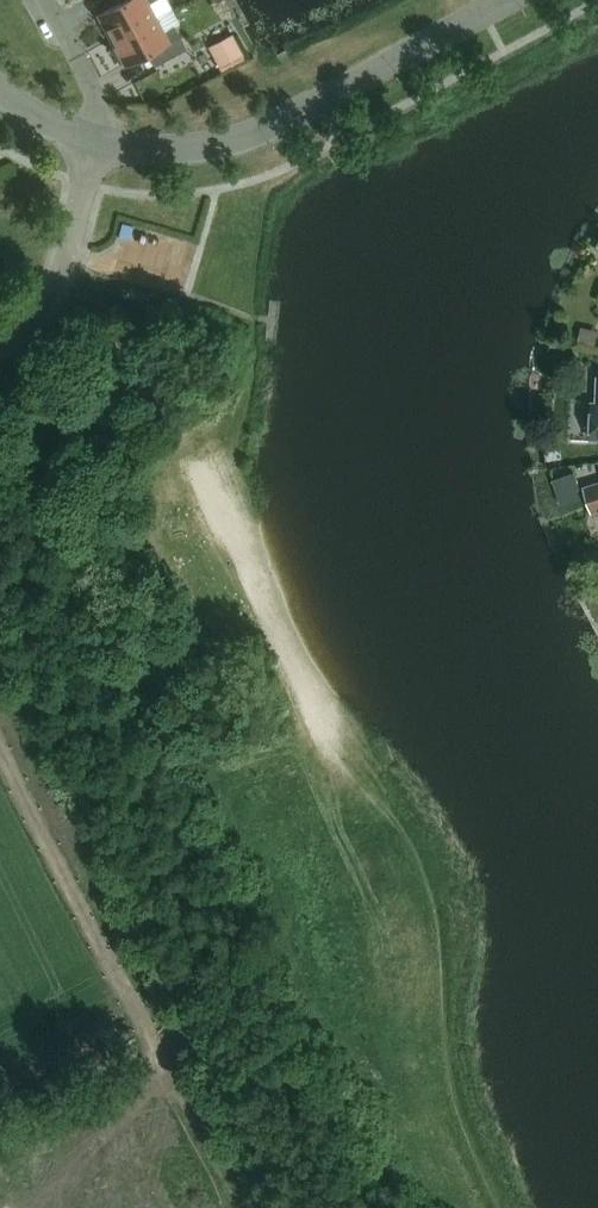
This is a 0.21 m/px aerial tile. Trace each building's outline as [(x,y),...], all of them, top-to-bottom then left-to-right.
[(155,16),(148,3),(153,0),(120,0),(121,2),(99,13),(112,39),(155,16)] [(186,48),(174,25),(163,31),(155,16),(112,39),(126,64),(148,53),(154,65),(186,48)] [(245,54),(233,33),(208,46),(220,67),(245,54)] [(566,349),(560,350),(556,355),(557,361),(562,365),(568,364),(571,359),(571,353),(566,349)] [(586,486),(593,510),(597,509),(597,482),(586,486)]
